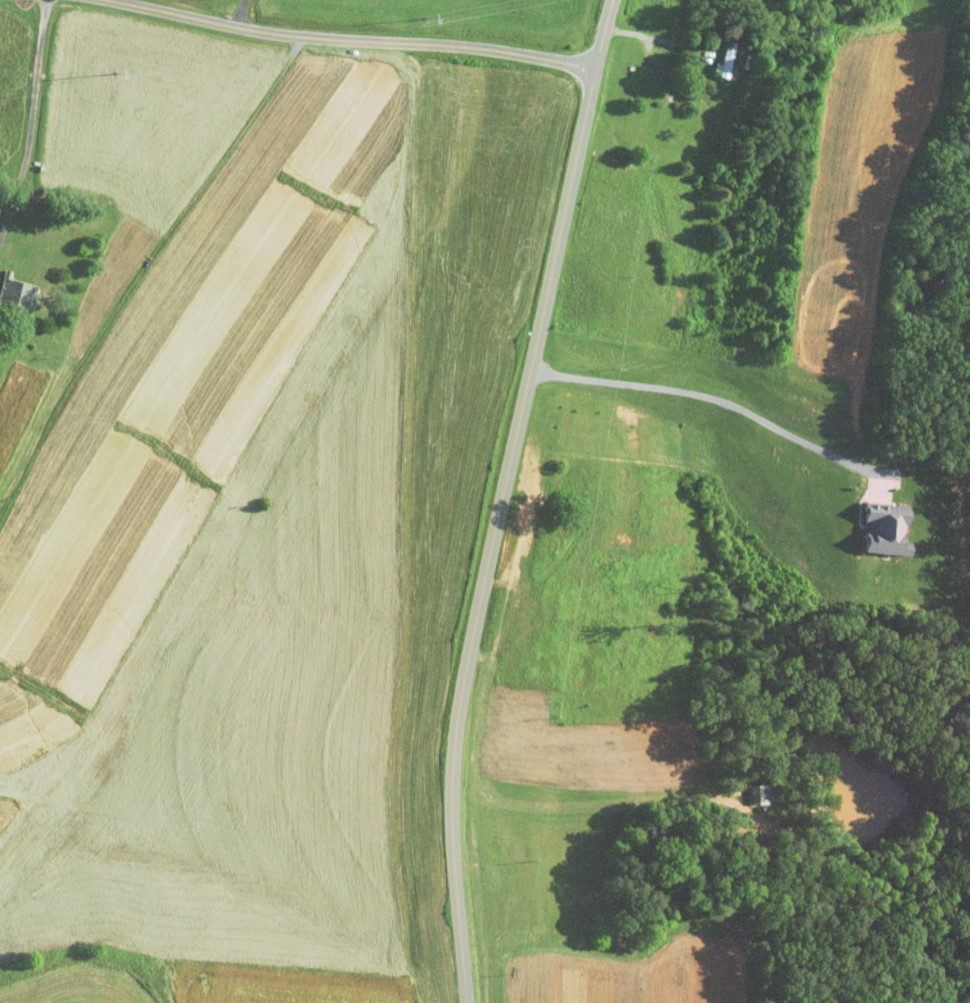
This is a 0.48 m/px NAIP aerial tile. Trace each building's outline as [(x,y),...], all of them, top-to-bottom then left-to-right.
[(701,58),(698,70),(715,74),(722,37),(710,35),(706,59),(701,58)] [(22,304),(26,277),(0,272),(0,300),(22,304)] [(888,499),(844,495),(843,514),(846,514),(844,544),(889,548),(890,535),(885,535),(888,499)]
